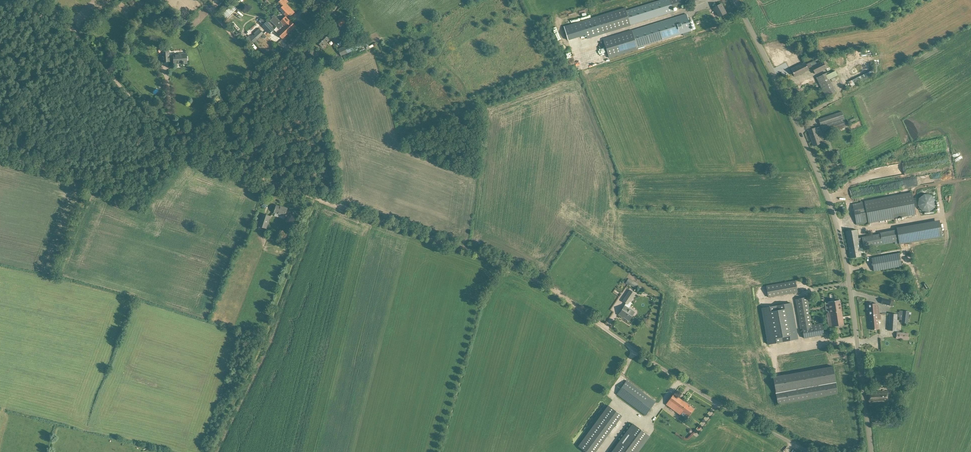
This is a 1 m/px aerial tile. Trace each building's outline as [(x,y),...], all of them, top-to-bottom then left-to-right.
[(564,27),(568,40),(586,34),(587,38),(610,31),(631,25),(630,25),(674,11),(672,7),(697,0),(661,0),(626,11),(625,8),(564,27)] [(722,4),(714,7),(719,17),(726,13),(725,13),(723,8),(724,8),(722,4)] [(227,17),(235,10),(231,5),(223,13),(227,17)] [(284,6),(283,6),(280,10),(286,17),(290,13),(284,6)] [(281,21),(278,18),(274,14),(272,17),(273,18),(270,20),(276,27),(279,30),(276,32),(283,39),(290,31),(284,25),(281,22),(281,21)] [(632,30),(603,38),(609,58),(638,49),(637,47),(682,33),(683,36),(688,34),(688,32),(692,30),(687,14),(682,15),(632,31),(632,30)] [(296,26),(290,20),(289,21),(285,17),(281,21),(281,22),(284,25),(290,31),(296,26)] [(344,32),(347,29),(351,34),(355,30),(352,27),(351,28),(341,18),(336,23),(344,32)] [(274,30),(267,22),(262,26),(270,34),(274,30)] [(251,45),(264,33),(260,29),(247,41),(251,45)] [(322,47),(331,38),(332,37),(327,32),(316,41),(322,47)] [(342,37),(337,32),(332,37),(331,38),(336,43),(342,37)] [(363,44),(362,42),(360,38),(338,49),(341,55),(363,44)] [(187,63),(186,58),(186,54),(173,54),(173,55),(169,56),(168,48),(161,49),(162,57),(162,62),(169,61),(169,60),(173,60),(173,63),(182,63),(182,64),(183,64),(183,63),(187,63)] [(311,48),(305,53),(313,61),(319,56),(311,48)] [(828,62),(828,61),(827,59),(823,61),(817,64),(815,60),(810,62),(809,62),(805,64),(805,62),(791,69),(795,76),(808,69),(812,67),(815,73),(826,68),(832,65),(829,61),(828,62)] [(825,96),(835,92),(829,79),(837,75),(835,70),(826,74),(826,72),(816,77),(825,96)] [(851,85),(866,78),(864,74),(849,81),(851,85)] [(818,136),(843,128),(847,127),(842,111),(837,113),(819,119),(821,126),(808,130),(814,146),(821,143),(818,136)] [(861,223),(868,222),(868,223),(916,214),(912,192),(864,201),(864,202),(853,204),(856,224),(861,223)] [(924,194),(919,198),(918,205),(922,211),(929,212),(935,207),(935,200),(931,195),(924,194)] [(277,205),(274,212),(275,213),(285,216),(288,208),(283,207),(277,205)] [(266,228),(269,221),(270,216),(263,214),(259,226),(266,228)] [(900,244),(942,237),(939,220),(897,228),(897,230),(867,236),(862,237),(862,240),(858,240),(860,247),(863,246),(864,247),(865,247),(899,241),(900,244)] [(858,240),(856,229),(846,231),(851,258),(861,256),(860,247),(858,240)] [(874,271),(902,266),(899,252),(871,258),(874,271)] [(768,297),(797,292),(795,280),(766,286),(768,297)] [(636,294),(633,292),(630,289),(625,296),(622,300),(626,303),(624,307),(619,315),(622,317),(622,316),(624,317),(623,317),(629,321),(632,316),(633,315),(635,312),(629,308),(632,303),(631,302),(636,294)] [(822,323),(812,325),(807,297),(795,299),(801,329),(802,329),(804,338),(824,334),(822,323)] [(844,324),(840,301),(840,300),(835,301),(833,300),(832,300),(831,301),(828,302),(830,313),(826,314),(828,327),(844,324)] [(768,344),(799,339),(792,302),(761,308),(768,344)] [(867,307),(868,307),(869,315),(879,314),(879,306),(876,306),(876,303),(873,303),(872,304),(872,302),(867,303),(867,307)] [(898,312),(898,314),(900,315),(899,319),(901,320),(901,323),(908,323),(909,311),(900,310),(899,312),(898,312)] [(881,319),(880,316),(880,314),(879,314),(869,315),(871,330),(878,329),(877,319),(881,319)] [(888,331),(896,331),(897,314),(889,314),(888,331)] [(838,393),(832,363),(772,374),(778,404),(838,393)] [(888,376),(880,375),(875,375),(874,382),(879,383),(887,383),(888,376)] [(617,394),(645,415),(656,402),(627,380),(617,394)] [(869,403),(874,403),(888,402),(888,391),(879,391),(874,391),(874,392),(868,392),(869,403)] [(674,394),(666,404),(680,414),(682,411),(689,416),(694,409),(674,394)] [(619,420),(605,409),(579,446),(587,451),(595,451),(619,420)] [(650,436),(633,423),(612,451),(638,451),(650,436)]
